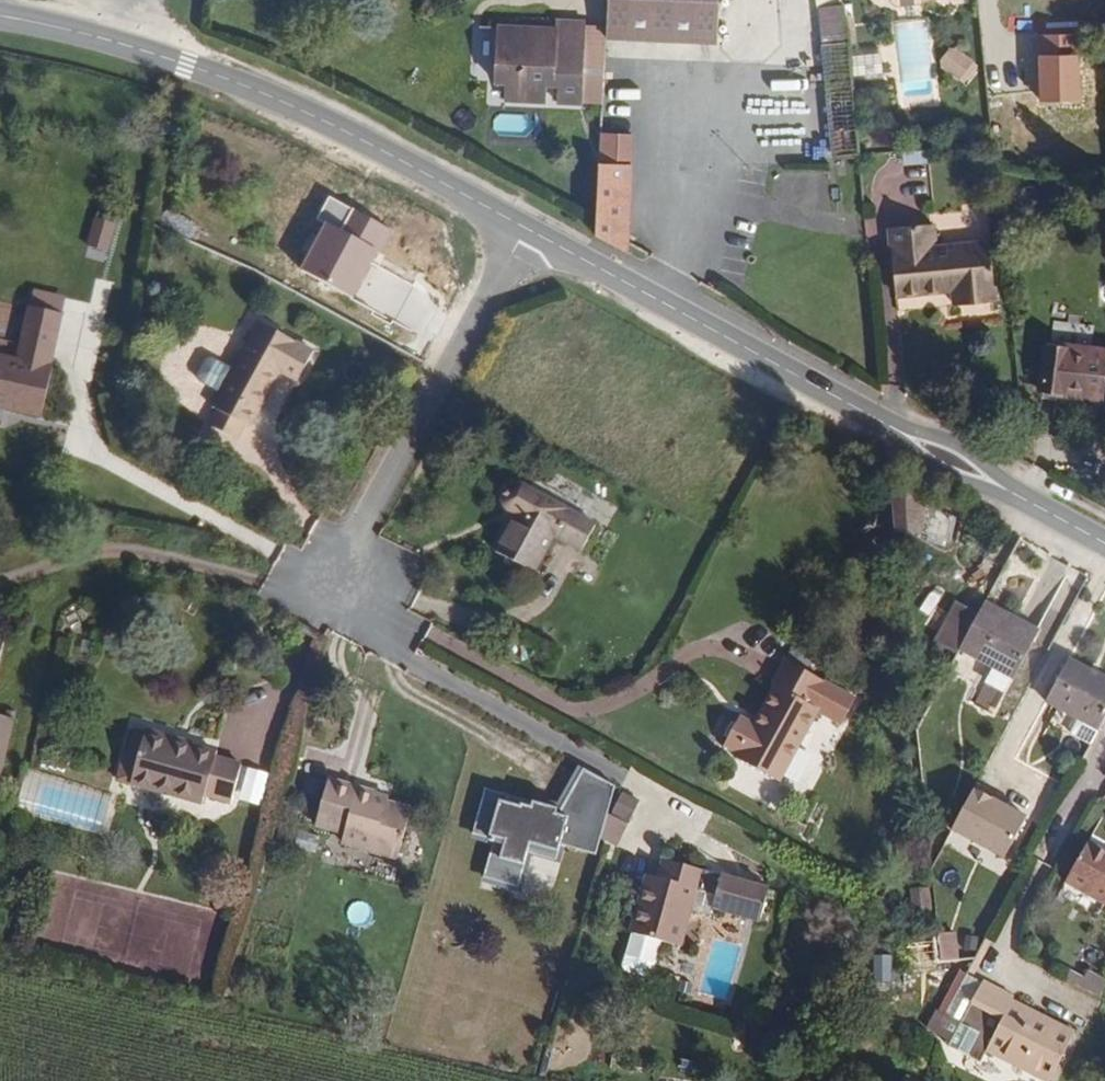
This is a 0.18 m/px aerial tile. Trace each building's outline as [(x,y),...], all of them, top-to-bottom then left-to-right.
[(726,0),(615,0),(614,23),(613,37),(726,40),(726,0)] [(849,0),(825,0),(823,0),(827,37),(852,34),(849,0)] [(593,89),(594,23),(594,16),(561,16),(561,26),(502,25),(502,67),(514,67),(513,87),(556,88),(557,68),(567,68),(567,88),(593,89)] [(611,89),(613,37),(614,23),(594,23),(593,89),(611,89)] [(865,147),(856,66),(853,43),(852,34),(827,37),(839,151),(865,147)] [(889,64),(887,40),(853,43),(856,66),(889,64)] [(979,58),(955,41),(943,59),(966,77),(979,58)] [(635,247),(643,108),(610,105),(602,230),(635,247)] [(189,145),(190,131),(175,129),(173,143),(189,145)] [(1003,288),(997,230),(944,235),(942,215),(897,219),(903,285),(963,280),(964,292),(1003,288)] [(115,250),(121,220),(104,216),(97,247),(115,250)] [(351,299),(387,228),(363,216),(353,234),(325,220),(298,272),(351,299)] [(951,288),(899,298),(901,309),(953,300),(951,288)] [(72,323),(76,308),(41,300),(38,315),(72,323)] [(67,378),(58,376),(72,323),(38,315),(25,367),(0,361),(0,414),(2,415),(54,428),(67,378)] [(1052,331),(1053,380),(1104,379),(1104,329),(1052,331)] [(259,434),(289,379),(297,365),(313,372),(319,361),(261,330),(238,374),(226,397),(218,412),(225,416),(216,433),(245,447),(254,431),(259,434)] [(226,397),(238,374),(218,364),(211,364),(202,380),(204,386),(226,397)] [(305,387),(313,372),(297,365),(289,379),(305,387)] [(588,558),(607,527),(548,490),(532,486),(517,485),(508,498),(514,512),(522,518),(503,552),(541,578),(563,543),(588,558)] [(970,540),(947,525),(931,517),(902,508),(904,541),(930,541),(959,558),(970,540)] [(964,651),(988,608),(968,597),(941,643),(961,655),(964,651)] [(1012,678),(1038,628),(1020,619),(1017,624),(988,608),(964,651),(993,668),(1012,678)] [(1104,732),(1104,689),(1095,683),(1099,676),(1074,663),(1048,708),(1082,727),(1102,738),(1104,732)] [(792,793),(833,720),(822,714),(811,708),(825,682),(797,667),(784,693),(790,697),(770,736),(754,727),(740,755),(750,760),(746,769),(792,793)] [(1012,678),(993,668),(985,682),(1004,693),(1012,678)] [(822,714),(836,687),(825,682),(811,708),(822,714)] [(856,732),(870,705),(836,687),(822,714),(833,720),(856,732)] [(17,721),(0,717),(0,779),(3,779),(17,721)] [(1093,754),(1102,738),(1082,727),(1072,742),(1093,754)] [(235,807),(246,771),(222,764),(223,760),(205,754),(206,750),(150,733),(145,751),(129,746),(118,783),(208,811),(211,800),(235,807)] [(613,787),(583,770),(557,809),(485,790),(472,835),(505,841),(500,855),(490,853),(483,874),(518,886),(531,852),(555,861),(559,844),(594,854),(613,787)] [(1025,815),(974,788),(952,831),(1003,858),(1025,815)] [(397,871),(412,825),(377,814),(380,805),(330,791),(316,836),(344,844),(341,854),(397,871)] [(1104,886),(1104,868),(1080,853),(1064,886),(1094,904),(1104,886)] [(689,969),(700,934),(708,913),(712,915),(719,892),(666,875),(659,897),(654,895),(647,919),(641,917),(632,951),(671,963),(689,969)] [(1094,904),(1104,910),(1104,886),(1094,904)] [(721,929),(731,896),(719,892),(712,915),(708,913),(700,934),(718,939),(721,929)] [(770,945),(781,912),(731,896),(721,929),(770,945)] [(953,949),(951,922),(934,924),(936,945),(937,950),(953,949)] [(661,997),(671,963),(632,951),(622,985),(661,997)] [(1104,994),(1104,990),(1104,975),(1074,967),(1070,985),(1104,994)] [(1010,1002),(1012,999),(981,979),(964,1008),(946,1041),(977,1058),(980,1053),(1029,1080),(1043,1080),(1069,1037),(1010,1002)] [(946,1041),(964,1008),(952,1001),(943,1016),(946,1041)]
